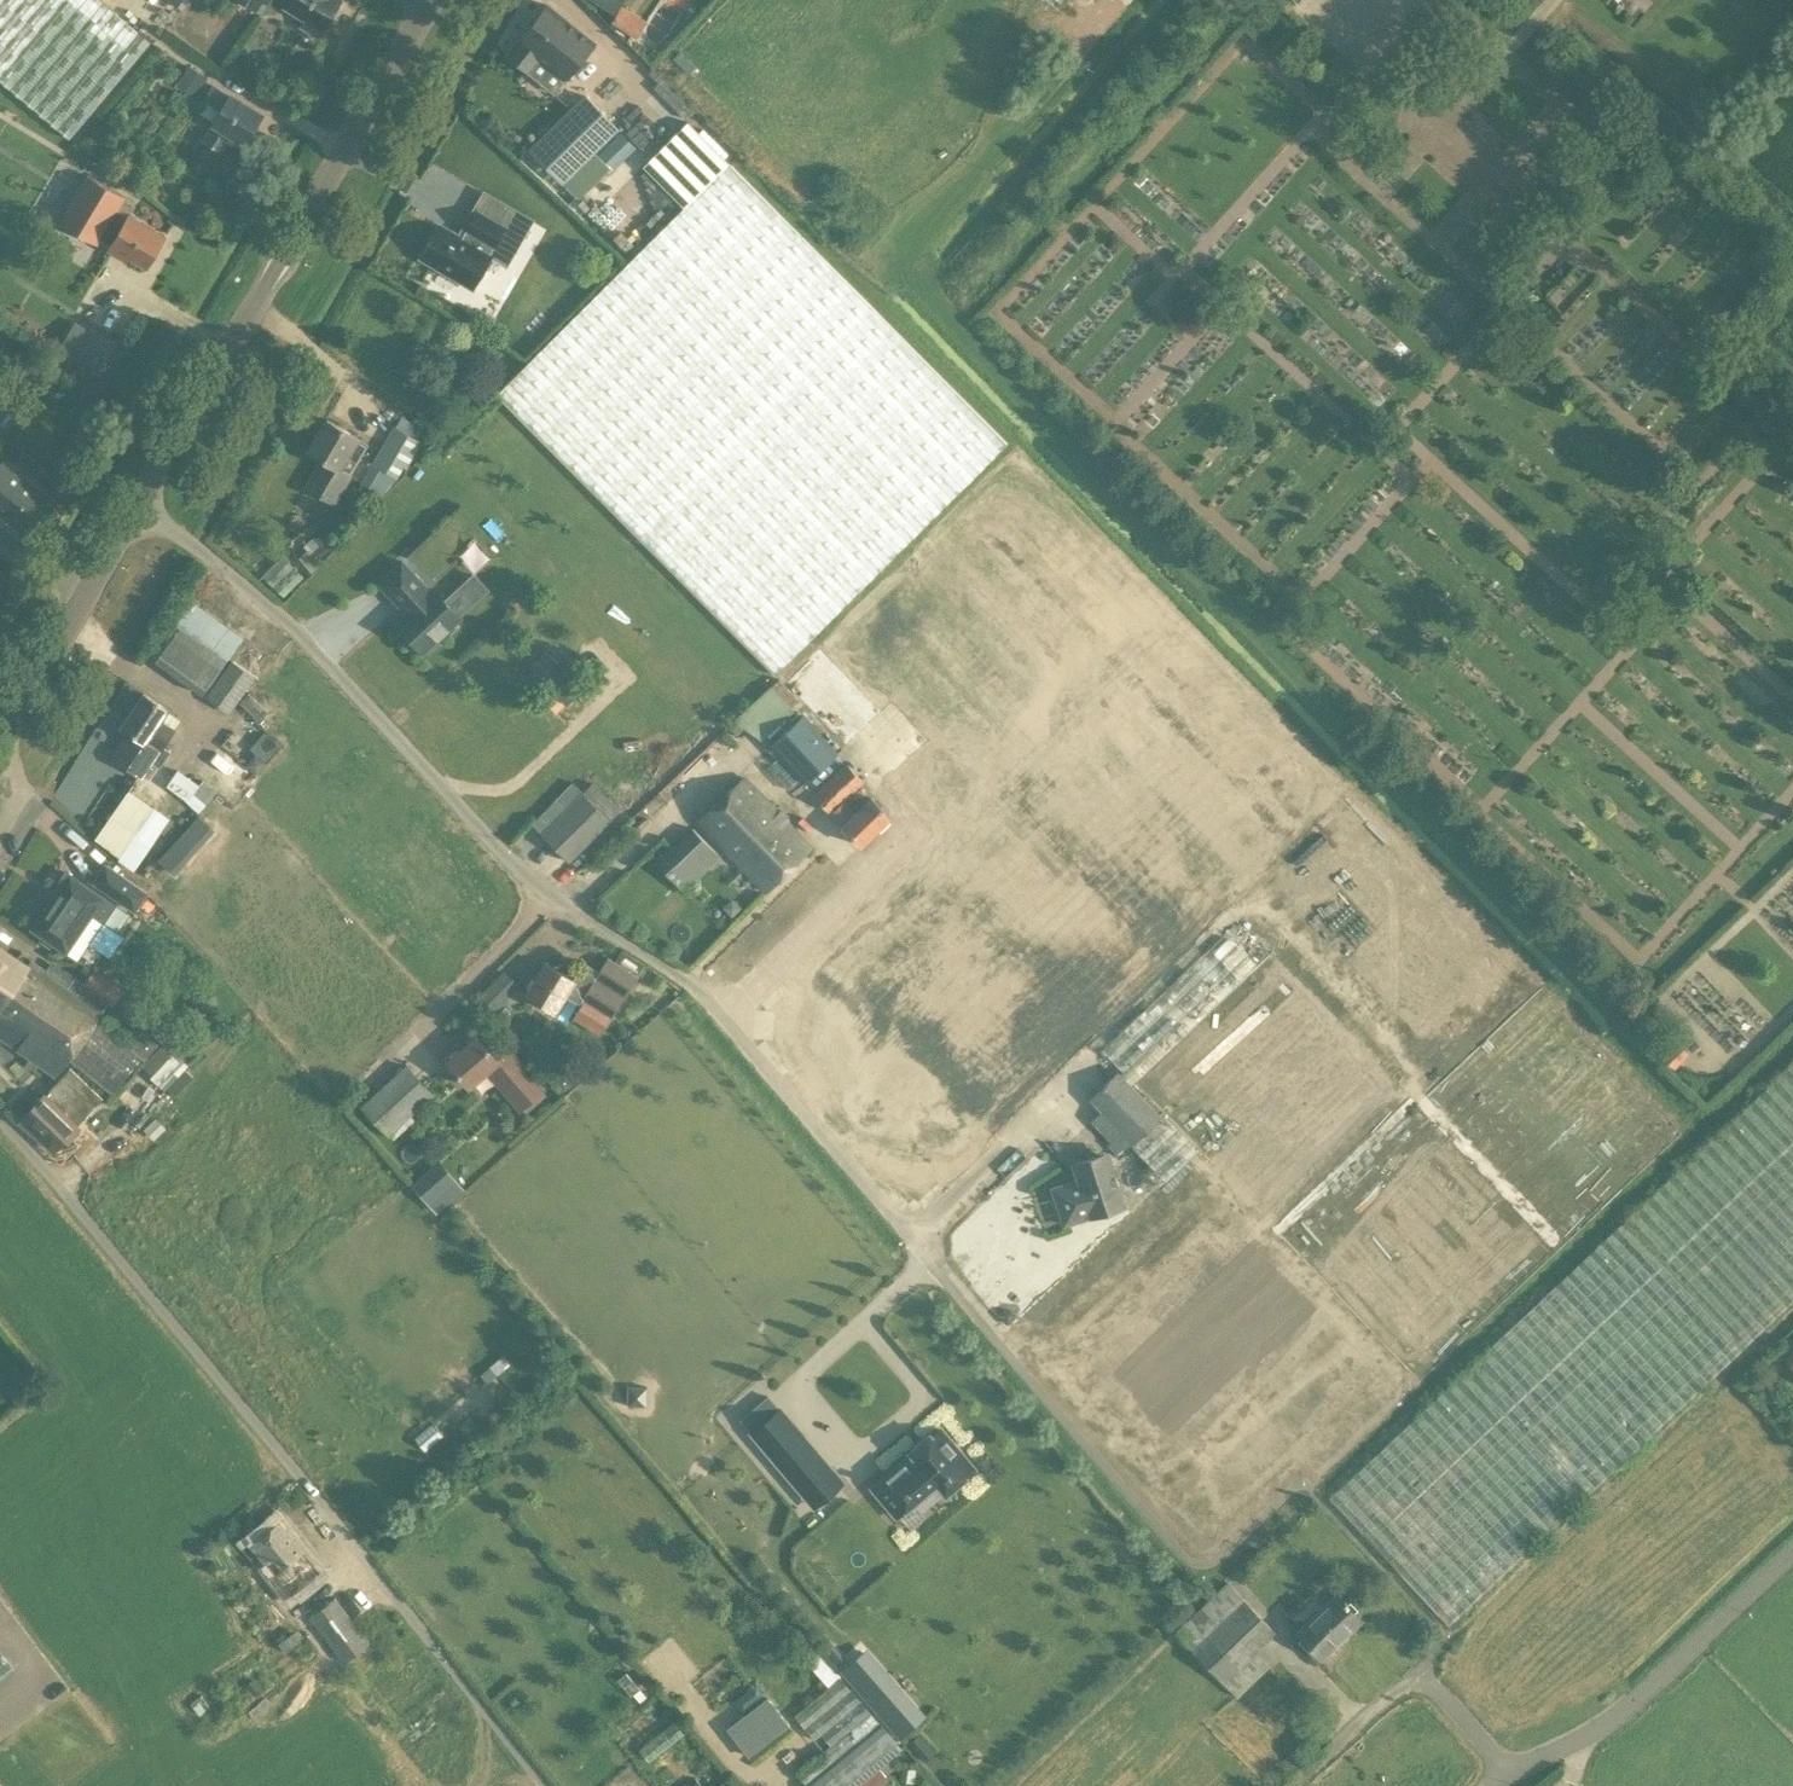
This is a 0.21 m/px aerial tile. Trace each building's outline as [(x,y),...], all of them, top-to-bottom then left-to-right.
[(68,139),(149,42),(99,0),(0,0),(0,82),(68,139)] [(260,15),(269,0),(236,0),(260,15)] [(282,9),(320,32),(340,1),(338,0),(287,0),(282,9)] [(617,16),(624,6),(628,0),(592,0),(617,16)] [(507,57),(527,73),(553,95),(566,79),(595,44),(548,6),(507,57)] [(624,6),(617,16),(613,23),(637,39),(648,22),(624,6)] [(220,152),(230,135),(245,144),(263,114),(231,95),(230,97),(213,87),(205,100),(221,109),(212,124),(213,124),(203,142),(220,152)] [(561,184),(618,131),(582,95),(529,148),(561,184)] [(884,323),(687,123),(664,145),(642,166),(683,208),(629,261),(495,394),(774,675),(836,613),(1005,445),(884,323)] [(88,176),(59,221),(94,242),(97,237),(109,245),(106,250),(126,262),(129,258),(145,268),(165,237),(131,215),(124,226),(111,218),(124,198),(88,176)] [(488,256),(503,229),(475,213),(460,240),(439,227),(420,259),(472,289),(490,257),(488,256)] [(113,343),(75,320),(59,347),(97,370),(113,343)] [(335,504),(360,461),(369,446),(324,420),(306,450),(320,459),(304,486),(335,504)] [(383,494),(397,478),(404,466),(406,468),(420,443),(415,439),(395,428),(393,427),(379,452),(372,464),(371,464),(361,481),(383,494)] [(0,464),(0,515),(24,534),(52,499),(3,460),(0,464)] [(421,653),(458,618),(433,591),(430,594),(401,563),(377,584),(406,615),(395,626),(421,653)] [(156,661),(203,695),(227,662),(180,628),(156,661)] [(821,643),(785,679),(850,746),(887,711),(821,643)] [(205,696),(228,713),(252,680),(230,663),(205,696)] [(739,717),(760,738),(794,705),(773,684),(739,717)] [(170,752),(162,747),(174,730),(159,720),(165,710),(143,695),(121,728),(127,732),(110,758),(141,778),(151,763),(159,768),(170,752)] [(836,753),(802,716),(770,748),(802,784),(836,753)] [(203,811),(218,791),(183,766),(168,786),(203,811)] [(813,798),(860,847),(889,819),(870,798),(853,814),(840,801),(860,782),(845,767),(813,798)] [(696,822),(764,892),(809,848),(741,778),(696,822)] [(164,835),(177,817),(135,787),(97,838),(143,872),(168,838),(164,835)] [(567,863),(608,821),(581,794),(540,835),(567,863)] [(717,857),(690,827),(653,862),(682,891),(717,857)] [(104,865),(92,883),(136,913),(148,894),(104,865)] [(76,961),(103,921),(115,929),(125,913),(65,873),(52,893),(55,895),(31,931),(76,961)] [(1253,964),(1228,938),(1213,952),(1238,978),(1253,964)] [(73,978),(68,987),(30,961),(26,968),(0,950),(0,1039),(55,1077),(107,1002),(112,1005),(123,989),(95,970),(84,985),(73,978)] [(623,953),(615,965),(608,960),(599,973),(584,963),(572,981),(545,964),(525,995),(553,1013),(564,996),(579,1005),(581,1006),(574,1018),(601,1036),(637,979),(645,967),(630,957),(623,952),(623,953)] [(509,968),(484,990),(500,1007),(525,985),(509,968)] [(484,1071),(519,1111),(541,1092),(506,1051),(495,1060),(476,1037),(446,1064),(466,1087),(484,1071)] [(1690,1057),(1676,1043),(1661,1058),(1674,1072),(1690,1057)] [(161,1045),(141,1066),(173,1097),(192,1077),(182,1068),(184,1065),(161,1045)] [(404,1065),(359,1107),(386,1137),(432,1095),(404,1065)] [(20,1120),(52,1151),(102,1099),(69,1068),(57,1081),(62,1086),(48,1100),(43,1096),(31,1108),(34,1110),(23,1121),(21,1119),(20,1120)] [(1088,1099),(1130,1142),(1160,1116),(1116,1071),(1088,1099)] [(1076,1180),(1070,1182),(1050,1188),(1062,1225),(1123,1206),(1107,1158),(1098,1161),(1096,1155),(1071,1163),(1076,1180)] [(441,1212),(468,1187),(441,1158),(414,1182),(441,1212)] [(1288,1339),(1300,1353),(1298,1355),(1310,1369),(1313,1367),(1327,1382),(1355,1356),(1368,1370),(1384,1355),(1358,1327),(1344,1340),(1318,1312),(1288,1339)] [(1792,1369),(1792,1351),(1784,1360),(1792,1369)] [(830,1467),(780,1409),(752,1433),(801,1491),(830,1467)] [(940,1429),(931,1437),(929,1434),(910,1451),(912,1453),(872,1487),(896,1516),(936,1482),(945,1492),(973,1468),(940,1429)] [(266,1581),(283,1601),(320,1571),(278,1519),(248,1544),(273,1575),(266,1581)] [(1176,1634),(1223,1683),(1275,1633),(1228,1584),(1176,1634)] [(1296,1632),(1320,1658),(1360,1621),(1336,1595),(1296,1632)] [(310,1618),(343,1663),(372,1641),(363,1630),(359,1634),(333,1600),(310,1618)] [(901,1749),(841,1677),(794,1716),(822,1750),(795,1773),(806,1785),(857,1785),(901,1749)] [(788,1726),(767,1698),(764,1699),(727,1728),(749,1756),(787,1727),(788,1726)] [(1296,1751),(1304,1761),(1324,1742),(1314,1732),(1296,1751)]
